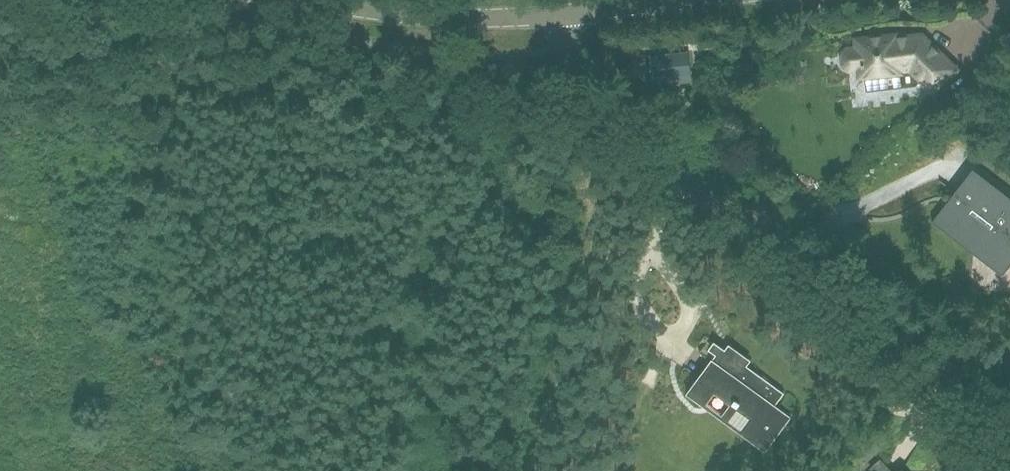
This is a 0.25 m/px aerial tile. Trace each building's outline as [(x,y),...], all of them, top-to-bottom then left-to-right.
[(843,50),(841,53),(841,62),(844,65),(847,67),(859,66),(860,75),(865,74),(866,82),(883,80),(882,72),(897,71),(898,87),(915,85),(921,79),(933,92),(955,69),(921,36),(894,39),(894,36),(857,39),(857,46),(846,47),(843,50)] [(649,58),(652,83),(691,78),(689,53),(649,58)] [(931,110),(939,102),(929,92),(921,100),(931,110)] [(973,169),(932,222),(945,232),(946,231),(950,229),(956,237),(957,237),(960,243),(962,244),(962,245),(968,246),(968,247),(989,253),(990,253),(1003,257),(1006,256),(1009,255),(1009,253),(1009,197),(973,169)] [(742,434),(766,451),(791,417),(775,405),(784,393),(746,365),(744,368),(731,359),(733,356),(722,348),(712,360),(687,394),(701,404),(713,388),(754,418),(742,434)]
